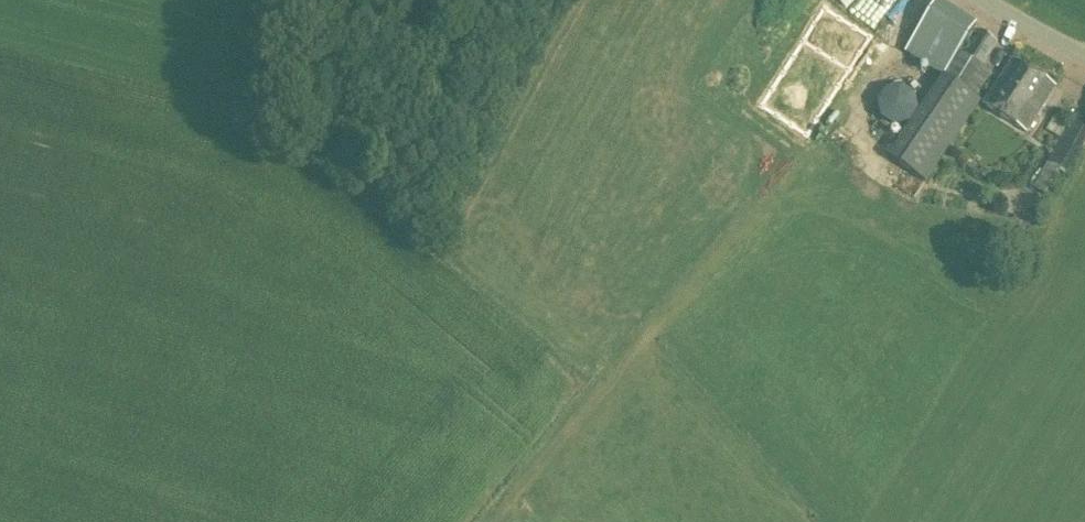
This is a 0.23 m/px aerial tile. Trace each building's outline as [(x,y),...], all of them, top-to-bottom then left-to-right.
[(864,6),(889,22),(897,9),(884,0),(867,0),(864,6)] [(966,56),(959,52),(975,28),(939,4),(908,51),(945,76),(889,159),(926,184),(981,101),(975,97),(991,73),(982,66),(998,43),(982,32),(966,56)] [(808,136),(873,37),(825,6),(760,105),(808,136)] [(1027,134),(1057,89),(1014,60),(984,106),(1027,134)] [(916,114),(915,108),(911,102),(907,98),(900,96),(894,97),(888,100),(883,105),(882,109),(881,112),(882,118),(883,122),(886,125),(891,130),(898,131),(904,130),(911,126),(914,121),(916,114)] [(1084,143),(1084,125),(1071,118),(1033,189),(1046,196),(1058,172),(1067,177),(1084,143)]
